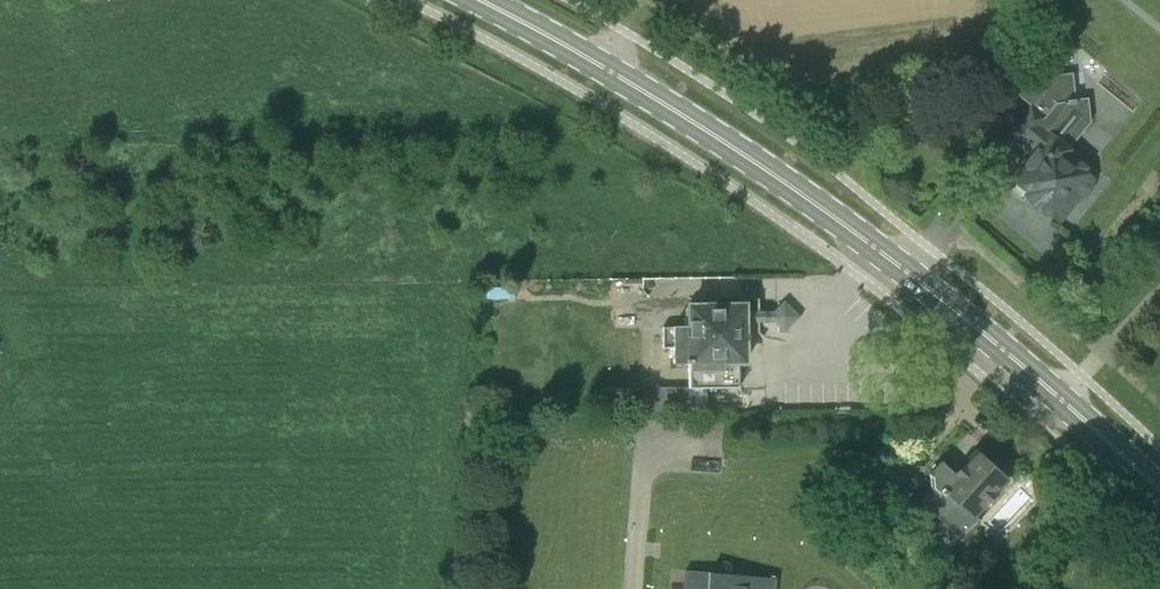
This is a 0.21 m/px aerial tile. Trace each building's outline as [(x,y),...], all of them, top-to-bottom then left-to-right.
[(1094,184),(1094,182),(1097,179),(1086,170),(1091,164),(1068,146),(1089,120),(1088,98),(1074,99),(1073,74),(1055,75),(1042,65),(1018,95),(1031,106),(1010,132),(1025,144),(1026,142),(1035,149),(1012,178),(1029,192),(1027,195),(1031,197),(1030,198),(1031,199),(1031,204),(1039,210),(1044,210),(1045,210),(1046,209),(1059,220),(1079,196),(1081,198),(1083,198),(1085,197),(1087,196),(1089,194),(1091,193),(1092,191),(1093,189),(1094,187),(1094,184)] [(489,296),(517,297),(518,284),(489,283),(489,296)] [(743,305),(743,297),(689,297),(689,320),(662,321),(663,340),(672,339),(672,360),(691,359),(691,387),(738,387),(738,368),(733,369),(733,361),(745,361),(744,328),(744,325),(748,322),(757,322),(759,323),(760,322),(760,312),(759,310),(757,311),(748,311),(744,308),(744,305),(743,305)] [(931,489),(925,497),(920,503),(962,540),(978,522),(972,516),(1006,479),(977,452),(955,476),(940,463),(931,474),(931,486),(931,489)] [(977,561),(977,554),(973,550),(967,551),(959,558),(969,568),(977,561)] [(684,570),(684,572),(686,572),(685,588),(774,588),(775,577),(684,570)]
